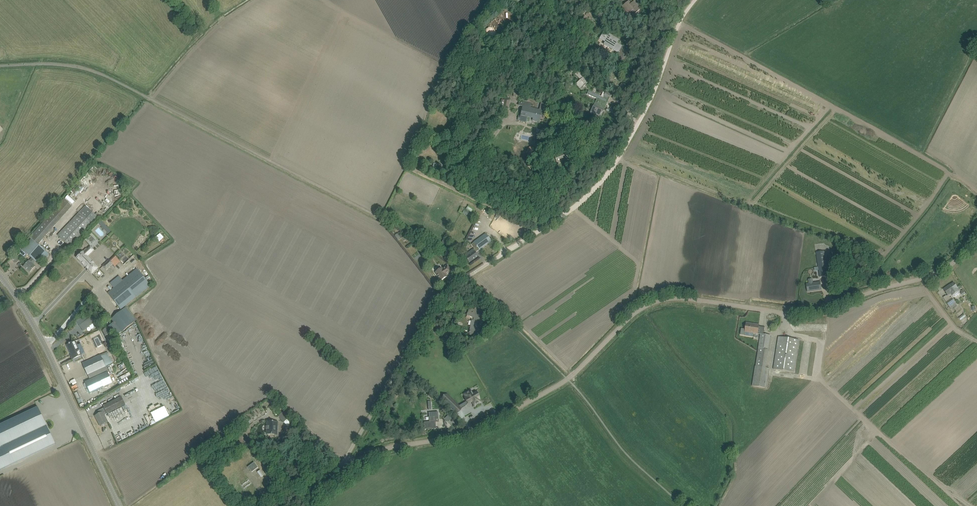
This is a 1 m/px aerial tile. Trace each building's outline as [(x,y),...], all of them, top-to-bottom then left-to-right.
[(622,6),(625,10),(629,14),(632,11),(634,14),(640,9),(634,2),(631,4),(628,1),(622,6)] [(605,30),(602,35),(604,37),(604,38),(605,38),(607,39),(605,43),(604,45),(620,55),(620,54),(622,48),(621,48),(622,46),(618,43),(619,40),(605,30)] [(620,55),(617,63),(619,63),(624,65),(626,57),(629,48),(622,46),(621,48),(622,48),(620,54),(620,55)] [(577,72),(575,75),(580,80),(581,78),(582,78),(578,81),(583,87),(587,84),(590,81),(584,74),(582,77),(577,72)] [(625,95),(629,87),(622,83),(617,91),(625,95)] [(611,94),(607,92),(605,91),(603,97),(588,91),(587,94),(597,99),(593,105),(604,110),(603,109),(606,103),(607,103),(609,100),(608,100),(609,98),(611,94)] [(508,108),(509,103),(510,100),(505,99),(505,100),(502,99),(501,100),(500,104),(501,105),(503,106),(503,107),(508,108)] [(521,116),(520,121),(526,122),(527,116),(533,117),(533,120),(539,122),(540,118),(543,118),(546,104),(541,102),(539,110),(530,108),(531,103),(524,101),(524,103),(523,107),(521,116)] [(560,101),(557,106),(563,109),(566,104),(560,101)] [(590,113),(595,116),(600,118),(604,110),(593,105),(590,113)] [(554,155),(555,159),(557,164),(570,159),(569,157),(567,150),(554,155)] [(434,163),(431,171),(439,173),(442,165),(434,163)] [(64,199),(34,232),(30,238),(31,239),(32,239),(38,245),(43,240),(73,207),(64,199)] [(99,220),(85,206),(57,235),(72,249),(99,220)] [(102,222),(100,225),(106,230),(109,234),(112,231),(108,228),(102,222)] [(492,241),(489,237),(486,233),(474,242),(474,243),(471,245),(474,249),(473,250),(473,249),(464,256),(469,263),(478,257),(475,253),(479,250),(492,241)] [(40,265),(43,261),(49,255),(46,252),(41,247),(38,245),(32,239),(31,239),(22,249),(32,258),(24,267),(30,272),(35,266),(33,264),(35,261),(40,265)] [(87,255),(94,249),(90,245),(84,251),(83,251),(77,257),(92,273),(98,267),(87,255)] [(127,246),(118,256),(122,259),(126,254),(128,256),(132,251),(127,246)] [(824,251),(816,252),(820,277),(828,276),(824,251)] [(113,263),(117,267),(123,263),(118,258),(113,263)] [(106,270),(113,264),(109,260),(102,266),(106,270)] [(442,268),(435,272),(441,281),(447,277),(446,275),(451,271),(448,265),(442,269),(442,268)] [(114,288),(108,293),(121,309),(136,297),(150,286),(137,269),(123,280),(119,276),(110,283),(114,288)] [(806,284),(807,287),(808,292),(815,291),(815,290),(817,290),(818,290),(822,290),(821,285),(820,282),(813,283),(812,279),(808,280),(808,283),(806,284)] [(948,296),(951,294),(953,297),(954,297),(956,297),(959,294),(960,293),(960,292),(957,289),(958,289),(954,283),(949,286),(944,289),(948,296)] [(952,299),(947,303),(950,307),(951,309),(957,305),(956,303),(952,299)] [(126,307),(111,318),(122,331),(137,320),(126,307)] [(474,318),(473,320),(471,320),(469,331),(469,333),(464,332),(463,339),(467,339),(468,335),(474,336),(479,337),(481,330),(477,329),(478,320),(481,315),(483,310),(478,308),(477,307),(477,308),(475,308),(474,310),(470,308),(467,315),(474,318)] [(91,316),(79,325),(84,331),(89,326),(92,329),(98,324),(96,321),(91,316)] [(740,335),(745,335),(753,337),(754,333),(758,334),(758,330),(759,325),(755,325),(747,324),(747,323),(746,328),(746,329),(741,329),(740,335)] [(752,386),(766,388),(769,368),(766,368),(771,336),(761,334),(756,366),(755,366),(752,386)] [(794,372),(795,367),(798,345),(799,340),(778,337),(778,342),(774,364),(774,369),(794,372)] [(69,344),(67,345),(72,355),(71,356),(72,359),(77,357),(82,355),(85,353),(80,343),(77,345),(76,341),(72,343),(70,344),(70,343),(69,344)] [(118,349),(111,352),(115,361),(122,358),(118,349)] [(87,375),(106,366),(101,355),(82,363),(87,375)] [(154,376),(157,380),(163,376),(160,372),(154,376)] [(99,376),(85,383),(90,394),(104,387),(99,376)] [(162,387),(161,385),(166,382),(164,380),(152,386),(154,389),(157,387),(158,389),(162,387)] [(470,390),(464,394),(468,401),(469,403),(472,401),(473,403),(474,405),(473,406),(473,407),(480,403),(481,405),(482,405),(479,399),(476,393),(473,395),(470,390)] [(447,395),(442,400),(456,413),(461,408),(467,405),(469,403),(468,401),(459,406),(447,395)] [(104,408),(98,411),(99,414),(95,416),(97,420),(98,420),(101,426),(108,422),(104,415),(125,404),(121,397),(103,406),(104,408)] [(0,425),(0,470),(55,444),(38,407),(0,425)] [(154,418),(167,413),(165,410),(153,415),(154,418)] [(279,415),(278,416),(283,422),(287,419),(287,418),(289,417),(284,411),(282,413),(279,415)] [(439,422),(438,412),(428,412),(429,422),(424,422),(424,430),(425,430),(429,429),(436,429),(436,422),(439,422)] [(277,431),(277,428),(277,422),(276,422),(276,423),(273,423),(273,421),(272,421),(272,422),(267,422),(267,427),(266,426),(266,429),(268,429),(268,434),(275,434),(275,431),(277,431)] [(258,468),(254,462),(248,467),(252,472),(258,468)]
